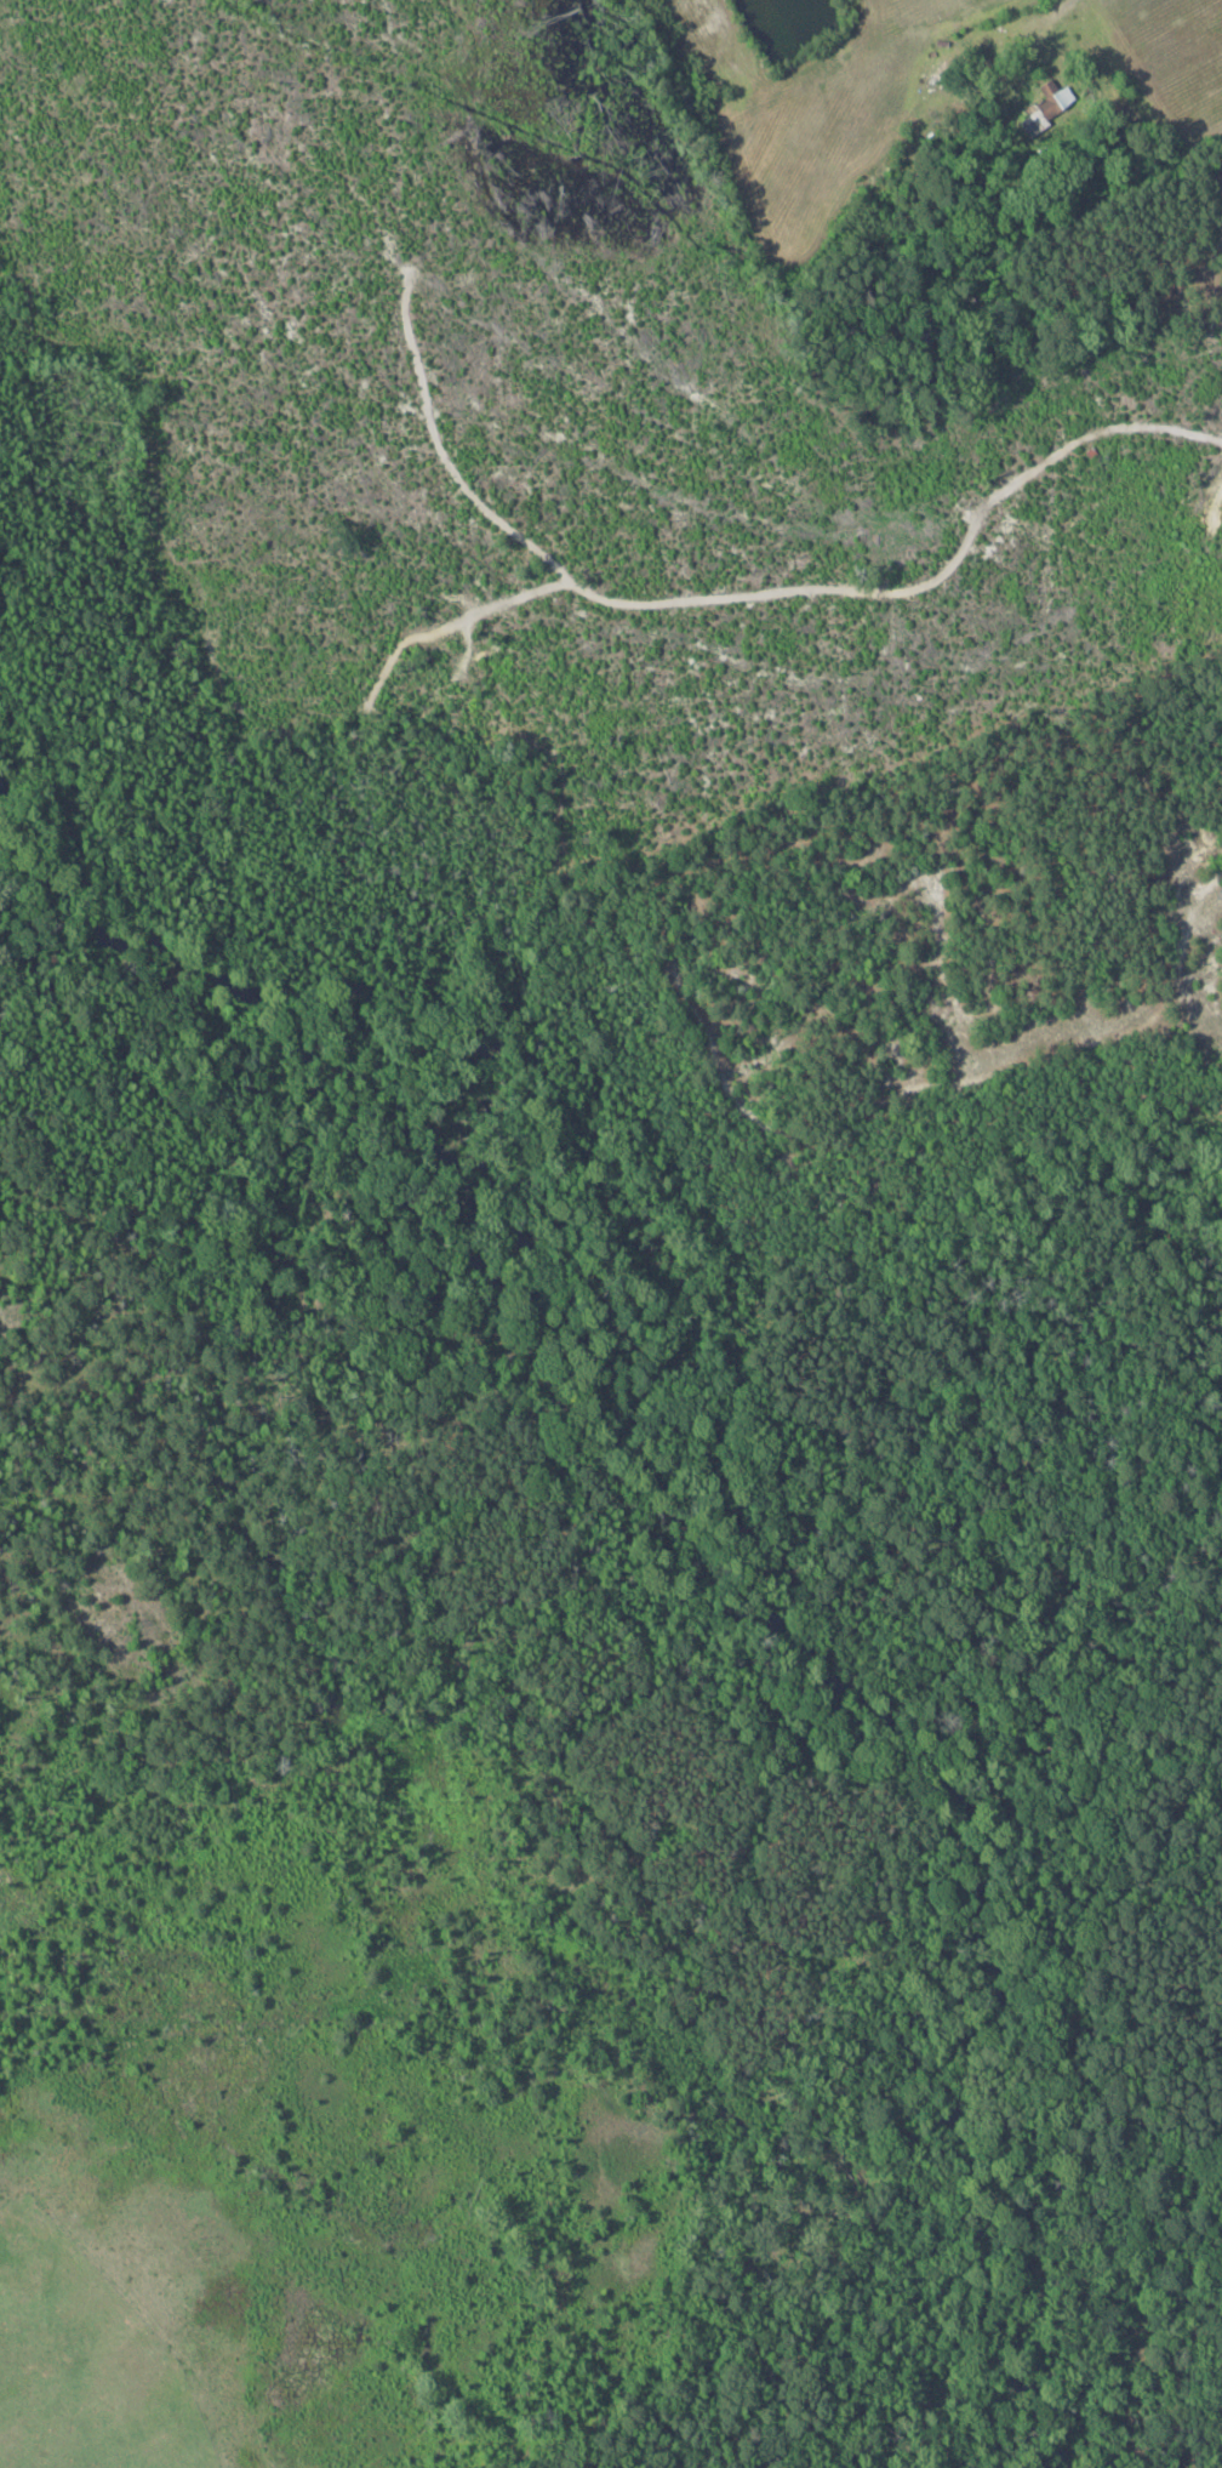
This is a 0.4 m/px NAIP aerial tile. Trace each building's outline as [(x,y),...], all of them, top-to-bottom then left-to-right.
[(1048,98),(1018,122),(1031,137),(1075,101),(1054,75),(1039,87),(1048,98)]
